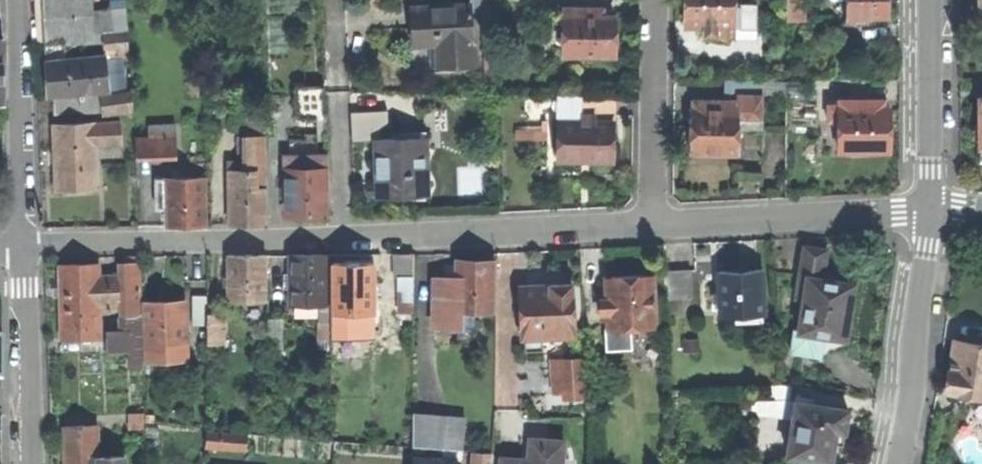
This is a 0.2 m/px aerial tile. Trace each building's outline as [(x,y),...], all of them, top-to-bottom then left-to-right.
[(110,90),(107,56),(129,54),(127,25),(112,25),(111,12),(102,12),(104,41),(105,56),(73,58),(72,42),(96,41),(94,12),(93,0),(43,0),(46,47),(47,60),(49,96),(110,90)] [(491,0),(471,0),(472,5),(472,9),(491,8),(491,0)] [(755,35),(755,4),(734,4),(734,0),(685,0),(685,12),(684,26),(704,27),(704,34),(755,35)] [(787,20),(802,20),(802,0),(788,0),(787,20)] [(831,1),(846,1),(846,24),(866,24),(867,19),(888,19),(888,0),(831,0),(831,1)] [(472,9),(472,5),(412,8),(413,44),(415,73),(440,72),(440,67),(438,42),(445,42),(446,67),(457,66),(474,65),(472,9)] [(596,9),(565,9),(564,56),(615,57),(615,34),(615,17),(596,16),(596,9)] [(96,41),(104,41),(102,12),(94,12),(96,41)] [(763,96),(758,96),(758,80),(731,80),(731,101),(707,101),(707,110),(691,110),(691,131),(691,153),(738,153),(739,127),(762,128),(763,96)] [(779,92),(779,82),(762,82),(762,92),(779,92)] [(103,110),(134,107),(133,91),(82,96),(53,98),(54,113),(103,110)] [(297,119),(327,118),(326,93),(296,94),(297,119)] [(614,97),(583,96),(582,121),(559,120),(558,160),(581,161),(613,161),(614,97)] [(979,97),(979,124),(978,124),(973,128),(973,133),(973,137),(978,141),(979,141),(979,160),(981,160),(981,97),(979,97)] [(839,151),(889,152),(889,125),(888,110),(883,109),(883,101),(838,101),(838,105),(828,105),(828,121),(838,121),(839,151)] [(352,142),(377,140),(377,139),(381,139),(381,126),(388,126),(388,110),(350,112),(352,142)] [(231,225),(267,225),(265,135),(267,135),(267,116),(249,117),(249,135),(239,136),(239,154),(250,154),(250,161),(230,162),(231,212),(231,225)] [(95,144),(122,144),(121,121),(54,124),(56,155),(57,189),(98,187),(95,144)] [(402,196),(427,195),(425,132),(400,133),(400,138),(381,139),(377,139),(377,140),(380,197),(402,196)] [(137,154),(177,152),(176,138),(136,140),(137,154)] [(296,214),(327,214),(327,156),(287,156),(287,214),(296,214)] [(169,226),(208,226),(206,178),(157,179),(158,209),(168,209),(168,217),(169,226)] [(824,363),(829,354),(850,348),(852,340),(845,339),(849,316),(854,284),(822,278),(827,250),(804,247),(796,296),(804,297),(798,331),(794,331),(791,351),(819,355),(818,362),(824,363)] [(400,277),(415,277),(415,252),(396,253),(396,277),(400,277)] [(230,300),(267,300),(268,254),(230,255),(230,265),(230,300)] [(320,333),(330,333),(330,325),(330,324),(331,303),(329,303),(328,254),(291,254),(291,263),(292,305),(322,305),(322,314),(321,315),(321,320),(320,321),(320,333)] [(144,363),(143,342),(142,301),(141,255),(125,255),(127,325),(126,325),(125,332),(107,333),(107,348),(130,348),(130,364),(144,363)] [(435,325),(464,326),(464,308),(494,309),(495,261),(469,260),(457,260),(457,278),(436,278),(435,325)] [(375,311),(374,262),(356,263),(333,263),(335,311),(375,311)] [(63,339),(102,338),(101,307),(116,306),(115,275),(101,276),(100,264),(61,265),(62,305),(63,339)] [(665,300),(691,299),(690,269),(664,271),(665,300)] [(720,317),(765,315),(763,269),(729,271),(718,272),(720,317)] [(656,325),(653,275),(632,276),(606,277),(607,300),(601,300),(602,320),(608,320),(609,342),(627,340),(626,327),(656,325)] [(415,289),(415,277),(400,277),(399,289),(415,289)] [(543,336),(575,335),(572,283),(544,284),(521,285),(523,337),(525,337),(526,350),(543,349),(543,336)] [(399,309),(415,309),(415,289),(399,289),(399,309)] [(193,324),(209,324),(209,313),(209,295),(193,295),(193,324)] [(184,342),(183,300),(165,300),(142,301),(143,342),(184,342)] [(223,313),(209,313),(209,324),(209,343),(222,343),(223,313)] [(284,345),(284,317),(269,317),(269,345),(284,345)] [(373,329),(345,330),(345,345),(373,345),(373,329)] [(954,339),(951,359),(950,369),(948,369),(945,391),(981,397),(981,343),(954,339)] [(581,357),(553,359),(555,393),(566,392),(566,398),(583,398),(581,357)] [(788,455),(831,462),(834,440),(836,430),(845,432),(848,410),(796,402),(788,455)] [(131,427),(146,427),(146,412),(131,413),(131,427)] [(415,446),(449,449),(453,416),(415,412),(415,446)] [(466,417),(453,416),(449,449),(462,450),(466,417)] [(100,457),(99,424),(66,425),(67,463),(100,463),(100,457)] [(208,444),(247,447),(248,432),(209,429),(208,444)] [(564,441),(531,438),(529,462),(526,462),(522,462),(522,458),(502,457),(502,463),(562,463),(562,457),(563,456),(564,441)] [(492,453),(478,452),(477,463),(492,463),(492,453)] [(126,456),(100,457),(100,463),(126,463),(126,456)]
